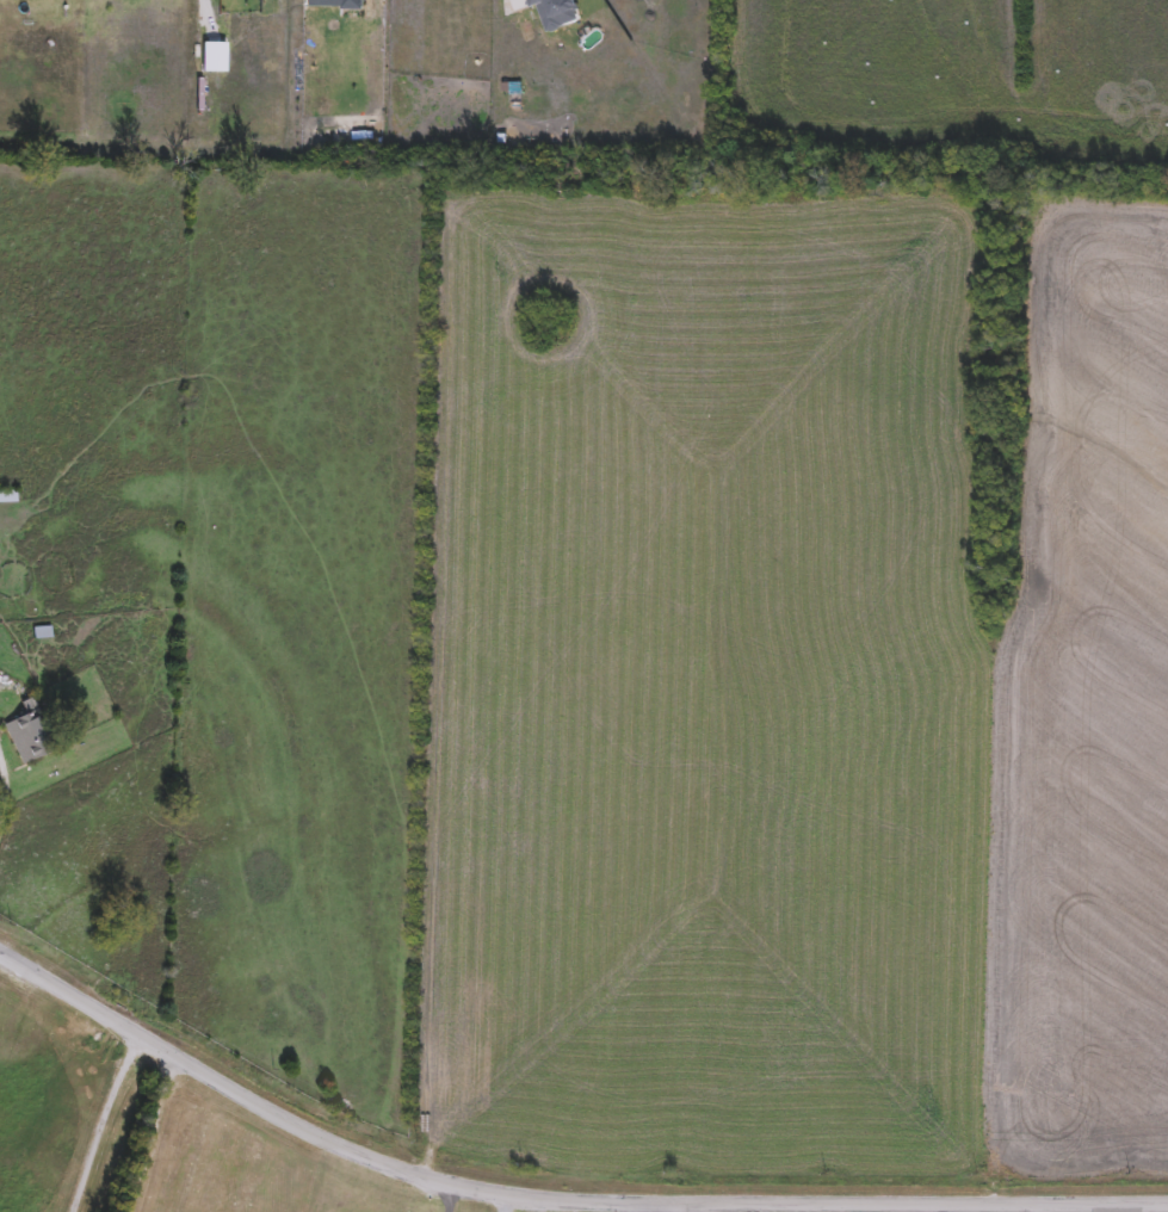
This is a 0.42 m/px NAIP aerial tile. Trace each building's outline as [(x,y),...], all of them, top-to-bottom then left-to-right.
[(305,10),(306,0),(359,0),(358,10),(305,10)] [(16,503),(0,503),(0,493),(16,493),(16,503)] [(20,766),(4,725),(26,716),(21,704),(33,699),(56,750),(20,766)]
